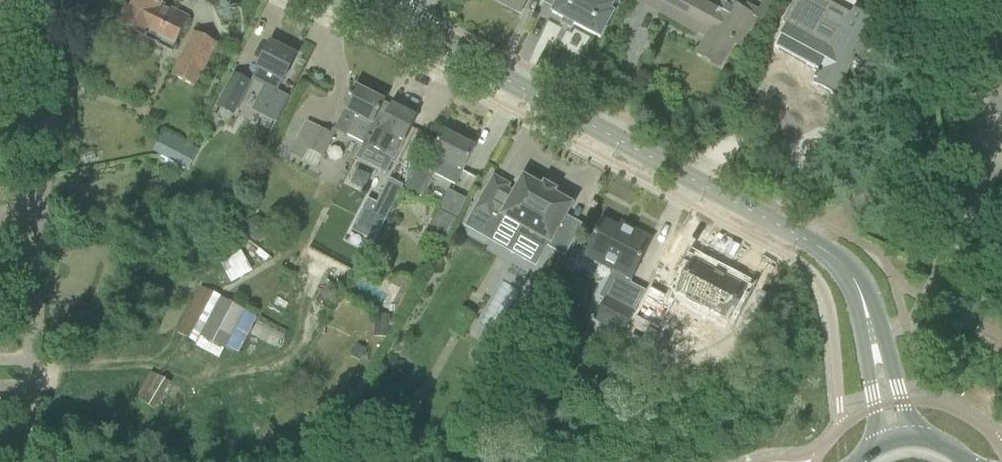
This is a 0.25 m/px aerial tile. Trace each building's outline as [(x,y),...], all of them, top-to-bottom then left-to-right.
[(162,0),(136,0),(131,10),(127,8),(119,25),(172,52),(188,19),(173,12),(173,13),(159,5),(162,0)] [(505,2),(503,5),(519,14),(527,0),(502,0),(505,2)] [(552,13),(564,19),(562,22),(570,27),(572,23),(600,38),(618,3),(617,3),(619,0),(558,0),(552,13)] [(645,5),(699,34),(699,32),(707,37),(698,54),(719,65),(732,42),(739,46),(748,28),(754,18),(761,22),(773,0),(763,0),(758,10),(747,4),(743,11),(723,0),(718,10),(700,0),(648,0),(645,5)] [(908,12),(915,0),(886,0),(908,12)] [(799,1),(774,48),(812,69),(819,72),(818,74),(817,74),(814,80),(812,84),(824,90),(835,97),(836,95),(846,77),(853,64),(858,66),(880,24),(853,9),(841,31),(832,26),(818,19),(821,14),(799,1)] [(259,98),(252,111),(262,116),(275,122),(288,98),(277,92),(295,56),(270,43),(253,77),(266,84),(259,98)] [(182,54),(171,74),(196,87),(206,66),(182,54)] [(233,115),(250,83),(234,75),(223,97),(217,107),(233,115)] [(344,111),(334,130),(362,145),(384,102),(355,87),(346,105),(343,110),(344,111)] [(384,102),(362,145),(392,160),(394,161),(416,119),(390,106),(389,108),(383,105),(385,102),(384,102)] [(323,158),(334,136),(319,129),(308,151),(323,158)] [(191,147),(169,136),(162,132),(152,151),(181,166),(191,147)] [(463,137),(461,141),(443,132),(431,156),(432,157),(426,169),(416,164),(402,192),(420,202),(434,175),(455,186),(475,148),(472,147),(474,143),(463,137)] [(507,189),(509,186),(493,177),(478,203),(522,228),(518,234),(542,248),(546,241),(550,244),(572,205),(553,195),(555,191),(544,185),(542,188),(523,178),(514,193),(507,189)] [(369,200),(353,232),(374,243),(385,222),(403,186),(389,179),(376,204),(369,200)] [(461,216),(467,198),(446,191),(440,209),(461,216)] [(440,249),(455,220),(437,210),(422,239),(440,249)] [(246,224),(245,236),(256,242),(267,237),(267,224),(257,218),(246,224)] [(593,239),(583,258),(611,273),(598,298),(603,300),(592,321),(616,333),(622,337),(633,316),(616,307),(629,283),(642,257),(651,240),(631,229),(628,234),(602,221),(593,239)] [(242,251),(220,261),(229,283),(252,273),(242,251)] [(695,263),(678,295),(727,321),(744,289),(695,263)] [(223,348),(235,354),(256,315),(201,286),(175,335),(218,358),(223,348)] [(674,302),(650,289),(635,318),(659,331),(674,302)] [(388,338),(388,316),(373,315),(373,338),(388,338)] [(258,318),(252,333),(280,345),(287,330),(258,318)] [(356,345),(350,357),(360,362),(366,350),(356,345)] [(154,410),(169,383),(150,372),(134,399),(154,410)] [(384,391),(379,405),(391,409),(396,395),(384,391)] [(298,434),(292,443),(300,448),(306,439),(298,434)]
